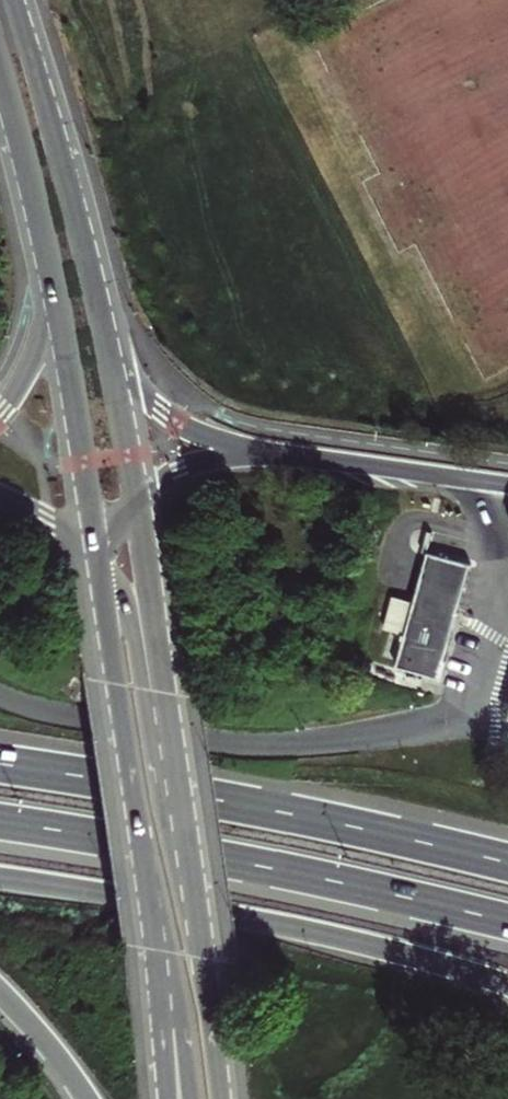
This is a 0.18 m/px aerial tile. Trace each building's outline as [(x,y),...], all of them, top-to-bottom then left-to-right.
[(421,582),(461,593),(465,594),(474,563),(430,550),(421,582)] [(448,638),(461,593),(421,582),(417,600),(396,594),(387,626),(408,632),(399,664),(443,675),(453,639),(448,638)] [(453,639),(465,594),(461,593),(448,638),(453,639)] [(498,739),(507,742),(507,706),(498,739)]
